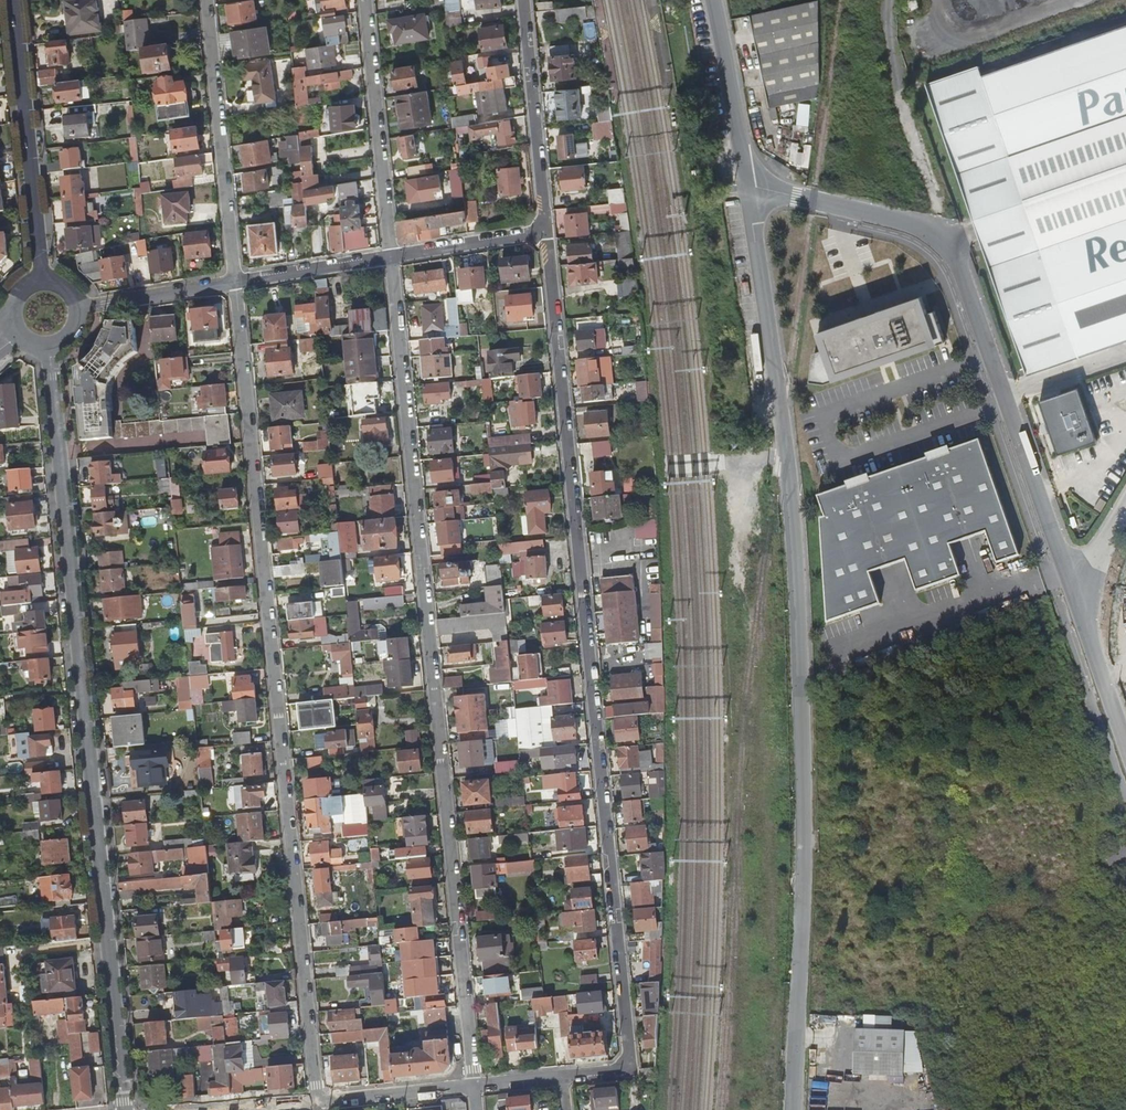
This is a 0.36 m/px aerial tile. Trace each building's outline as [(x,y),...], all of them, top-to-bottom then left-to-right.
[(70,34),(101,30),(97,0),(86,0),(69,2),(71,20),(68,20),(70,34)] [(229,4),(232,24),(259,20),(256,0),(254,0),(229,4)] [(349,15),(346,0),(323,0),(323,4),(316,5),(317,14),(325,13),(325,18),(349,15)] [(505,0),(477,0),(479,11),(506,6),(505,0)] [(460,1),(446,3),(448,28),(463,25),(460,1)] [(553,1),(538,3),(540,11),(554,9),(553,1)] [(819,5),(752,17),(772,109),(817,98),(820,81),(820,71),(819,5)] [(586,7),(588,19),(596,18),(593,6),(586,7)] [(559,23),(588,19),(586,7),(558,10),(559,23)] [(132,10),(123,11),(124,22),(133,21),(132,10)] [(428,15),(389,21),(391,32),(395,31),(397,44),(432,38),(428,15)] [(331,46),(334,45),(350,43),(347,27),(355,26),(353,16),(327,19),(331,46)] [(124,22),(125,33),(127,51),(144,49),(151,48),(147,19),(133,21),(124,22)] [(505,26),(481,29),(485,49),(508,46),(505,26)] [(267,47),(265,27),(235,31),(238,51),(267,47)] [(986,84),(1014,164),(1125,125),(1125,35),(986,84)] [(94,44),(93,37),(84,38),(85,45),(94,44)] [(67,43),(50,44),(52,65),(69,63),(67,43)] [(331,46),(308,50),(311,69),(337,65),(334,45),(331,46)] [(151,48),(144,49),(147,74),(172,71),(169,46),(151,48)] [(577,79),(575,56),(570,57),(569,46),(552,48),(553,59),(551,59),(553,81),(577,79)] [(467,84),(464,61),(463,57),(452,59),(455,86),(457,85),(467,84)] [(277,101),(273,62),(246,65),(247,79),(255,78),(258,103),(277,101)] [(416,66),(394,70),(397,88),(419,85),(416,66)] [(599,68),(602,86),(608,85),(605,67),(599,68)] [(1028,375),(1082,356),(1044,250),(1032,216),(1014,164),(986,84),(980,67),(927,84),(978,229),(1028,375)] [(488,68),(480,68),(480,79),(488,78),(488,68)] [(510,77),(509,68),(488,71),(490,80),(510,77)] [(306,69),(294,70),(295,80),(307,78),(306,69)] [(56,70),(39,72),(40,87),(57,84),(64,84),(62,71),(56,72),(56,70)] [(358,78),(357,70),(340,73),(342,80),(358,78)] [(132,98),(130,80),(130,75),(122,76),(125,99),(132,98)] [(515,77),(510,77),(490,80),(467,84),(457,85),(459,96),(483,92),(504,88),(516,86),(515,77)] [(316,104),(320,104),(320,99),(309,100),(307,78),(295,80),(298,107),(309,105),(316,104)] [(194,100),(192,81),(157,85),(159,105),(158,105),(160,121),(191,118),(189,101),(194,100)] [(64,84),(57,84),(59,103),(83,100),(80,82),(64,84)] [(592,97),(609,95),(608,85),(602,86),(591,87),(592,97)] [(504,88),(483,92),(485,100),(481,101),(482,109),(486,109),(487,112),(507,109),(504,88)] [(582,117),(579,89),(557,91),(561,119),(582,117)] [(429,90),(399,95),(404,128),(434,123),(429,90)] [(810,130),(811,103),(800,103),(799,130),(810,130)] [(70,107),(71,115),(88,113),(97,112),(97,105),(70,107)] [(298,107),(290,109),(293,128),(312,124),(309,105),(298,107)] [(353,107),(330,111),(333,133),(355,129),(360,126),(358,117),(354,116),(353,107)] [(88,113),(71,115),(67,115),(69,140),(90,138),(88,113)] [(474,115),(453,118),(454,128),(458,127),(471,125),(476,124),(474,115)] [(498,123),(497,121),(476,124),(471,125),(473,139),(474,140),(480,139),(482,135),(499,133),(501,144),(518,141),(516,132),(513,132),(511,120),(498,123)] [(597,139),(616,137),(613,121),(595,123),(597,139)] [(201,150),(199,127),(175,131),(177,152),(201,150)] [(319,138),(319,130),(300,132),(301,141),(309,139),(319,138)] [(291,157),(292,165),(303,164),(301,141),(300,132),(295,133),(296,135),(289,135),(290,142),(283,143),(284,157),(291,157)] [(389,139),(390,146),(402,144),(403,152),(405,151),(406,158),(419,155),(416,134),(389,139)] [(574,135),(558,137),(561,159),(576,158),(574,135)] [(130,138),(133,162),(139,162),(137,137),(130,138)] [(272,162),(268,139),(243,144),(246,166),(272,162)] [(306,190),(319,188),(318,175),(313,175),(309,139),(301,141),(303,164),(305,184),(306,190)] [(798,150),(801,143),(794,141),(789,159),(803,163),(806,152),(798,150)] [(64,163),(48,164),(49,173),(86,168),(85,160),(82,161),(81,150),(63,152),(64,163)] [(202,165),(214,164),(213,153),(177,158),(179,181),(175,181),(176,191),(193,187),(192,176),(203,175),(202,165)] [(405,178),(421,175),(419,167),(404,170),(405,178)] [(522,192),(520,167),(498,170),(501,194),(522,192)] [(584,167),(562,170),(564,191),(586,189),(584,167)] [(267,169),(245,173),(248,189),(269,186),(267,169)] [(464,198),(462,170),(452,172),(454,198),(464,198)] [(409,180),(413,202),(434,198),(433,191),(436,191),(437,199),(444,198),(440,175),(409,180)] [(86,194),(85,191),(85,185),(83,185),(82,176),(66,178),(66,185),(64,185),(65,196),(86,194)] [(359,195),(357,182),(340,185),(341,196),(341,197),(359,195)] [(293,227),(309,225),(307,204),(307,203),(306,190),(305,184),(294,185),(295,199),(288,200),(287,190),(277,192),(279,207),(285,207),(285,214),(292,214),(293,227)] [(328,197),(335,197),(333,186),(319,188),(306,190),(307,203),(307,204),(328,202),(328,197)] [(270,208),(279,207),(277,192),(268,193),(270,208)] [(87,205),(86,199),(86,194),(65,196),(68,222),(86,220),(85,213),(94,212),(93,204),(87,205)] [(191,207),(190,194),(165,196),(165,198),(160,199),(161,208),(166,207),(168,224),(188,222),(187,207),(191,207)] [(474,201),(465,202),(466,209),(467,221),(476,220),(474,201)] [(349,208),(342,208),(342,216),(343,226),(344,229),(362,227),(360,206),(354,207),(354,203),(349,204),(349,208)] [(624,223),(628,222),(627,217),(625,203),(612,205),(613,215),(623,214),(624,223)] [(404,244),(419,241),(417,230),(451,224),(467,221),(466,209),(398,222),(399,240),(401,242),(404,244)] [(568,238),(590,235),(587,214),(566,216),(568,238)] [(96,220),(68,223),(71,249),(94,247),(92,228),(97,227),(96,220)] [(1044,250),(1082,356),(1125,340),(1125,221),(1044,250)] [(278,240),(276,223),(250,226),(253,256),(279,254),(278,249),(286,248),(286,239),(278,240)] [(417,230),(419,241),(453,235),(451,224),(417,230)] [(334,252),(346,250),(344,229),(343,226),(331,227),(334,252)] [(344,229),(346,250),(368,246),(367,239),(363,239),(362,227),(344,229)] [(620,260),(633,259),(629,231),(617,232),(620,260)] [(210,234),(187,237),(189,260),(212,258),(210,234)] [(9,256),(7,235),(0,235),(0,265),(9,256)] [(139,258),(149,258),(147,242),(143,243),(138,244),(139,258)] [(571,266),(594,263),(592,242),(569,245),(571,266)] [(78,255),(80,270),(94,284),(128,278),(125,258),(100,262),(98,251),(78,255)] [(172,252),(150,254),(153,275),(174,272),(172,252)] [(528,258),(503,261),(505,283),(531,280),(528,258)] [(628,272),(635,271),(633,259),(620,260),(621,266),(628,272)] [(603,269),(602,262),(594,263),(571,266),(573,284),(599,281),(597,270),(603,269)] [(484,269),(461,271),(463,291),(486,289),(484,269)] [(411,277),(413,296),(445,293),(443,273),(411,277)] [(624,297),(638,295),(635,277),(623,279),(624,297)] [(532,295),(508,297),(510,322),(525,321),(524,317),(534,316),(532,295)] [(329,297),(316,299),(316,300),(320,338),(333,336),(329,297)] [(452,330),(445,331),(444,331),(445,339),(462,337),(461,328),(458,298),(449,299),(452,330)] [(304,331),(299,332),(299,340),(302,340),(315,338),(320,338),(316,300),(312,300),(312,305),(305,305),(305,301),(295,302),(297,318),(307,317),(309,334),(305,335),(304,331)] [(827,352),(817,355),(814,384),(829,386),(949,345),(938,314),(931,317),(925,300),(821,335),(827,352)] [(426,333),(444,331),(445,331),(442,305),(423,307),(426,333)] [(389,331),(387,308),(350,312),(351,325),(336,327),(337,336),(347,335),(375,332),(389,331)] [(222,342),(219,310),(195,312),(198,344),(222,342)] [(287,341),(289,341),(286,316),(268,317),(266,321),(263,321),(265,344),(268,343),(287,341)] [(152,319),(154,342),(178,340),(176,317),(152,319)] [(86,441),(113,439),(110,404),(110,396),(111,387),(114,378),(117,373),(120,368),(125,363),(131,358),(139,353),(136,323),(113,325),(108,340),(104,348),(101,354),(95,361),(90,366),(84,370),(79,373),(86,441)] [(595,341),(604,341),(604,330),(577,333),(579,352),(596,350),(595,341)] [(377,358),(375,332),(347,335),(350,360),(377,358)] [(316,349),(315,338),(302,340),(303,350),(316,349)] [(444,339),(422,341),(424,357),(451,355),(454,354),(453,344),(445,345),(444,339)] [(645,354),(643,339),(640,339),(640,342),(636,342),(637,347),(638,355),(645,354)] [(288,348),(287,341),(268,343),(271,376),(294,374),(291,348),(288,348)] [(605,349),(604,341),(595,341),(596,350),(605,349)] [(638,355),(637,347),(624,348),(625,356),(638,355)] [(519,348),(489,351),(492,379),(520,376),(522,376),(519,348)] [(424,357),(423,358),(425,380),(454,377),(451,355),(424,357)] [(380,383),(377,358),(350,360),(352,386),(359,385),(376,383),(380,383)] [(610,358),(580,361),(581,376),(611,372),(610,358)] [(186,377),(184,359),(172,360),(163,361),(165,379),(186,377)] [(542,397),(540,374),(522,376),(520,376),(522,399),(542,397)] [(485,405),(494,404),(492,379),(483,380),(483,386),(485,405)] [(449,383),(450,390),(483,386),(483,380),(449,383)] [(648,398),(649,381),(640,381),(639,398),(648,398)] [(376,383),(359,385),(360,395),(377,394),(376,383)] [(451,400),(450,390),(449,383),(425,386),(428,406),(438,405),(438,401),(451,400)] [(170,384),(157,385),(158,392),(170,391),(170,384)] [(16,386),(4,386),(0,389),(0,431),(19,430),(16,386)] [(203,388),(204,391),(205,407),(210,406),(211,418),(228,416),(226,386),(203,388)] [(606,401),(604,386),(583,389),(584,403),(606,401)] [(1081,387),(1041,400),(1060,454),(1099,440),(1081,387)] [(301,392),(272,395),(274,419),(304,416),(301,392)] [(524,401),(512,402),(515,427),(537,425),(534,403),(524,404),(524,401)] [(651,429),(650,417),(646,418),(645,411),(635,412),(638,431),(651,429)] [(607,413),(585,415),(588,438),(610,436),(607,413)] [(374,415),(364,415),(367,446),(388,444),(388,440),(389,440),(388,419),(374,420),(374,415)] [(228,416),(211,418),(207,418),(208,426),(212,425),(213,434),(230,432),(228,416)] [(208,431),(208,426),(207,418),(161,423),(160,421),(116,425),(117,440),(208,431)] [(328,423),(318,424),(319,431),(322,430),(323,440),(319,441),(319,442),(304,444),(305,453),(331,450),(328,423)] [(452,425),(431,427),(432,431),(430,431),(432,454),(454,451),(452,425)] [(293,448),(290,427),(270,429),(273,451),(293,448)] [(529,445),(531,444),(530,435),(512,437),(513,446),(529,445)] [(613,440),(595,440),(595,456),(613,455),(613,440)] [(829,520),(824,521),(830,626),(885,607),(874,576),(909,563),(920,595),(965,580),(954,548),(990,536),(1001,567),(1024,559),(1023,558),(984,443),(952,453),(822,498),(829,520)] [(493,484),(494,490),(506,488),(504,469),(511,464),(531,462),(529,445),(513,446),(490,449),(490,454),(492,475),(493,480),(493,484)] [(154,461),(168,460),(168,451),(153,453),(154,461)] [(206,453),(208,474),(232,473),(229,451),(206,453)] [(294,456),(273,458),(275,477),(296,475),(294,456)] [(458,463),(457,457),(436,459),(436,463),(432,463),(434,482),(456,481),(455,478),(459,477),(458,469),(455,469),(454,464),(458,463)] [(94,487),(112,485),(111,470),(104,470),(103,462),(92,463),(94,487)] [(32,470),(11,472),(13,492),(33,491),(32,470)] [(594,499),(617,497),(614,473),(591,476),(594,499)] [(493,480),(492,475),(476,476),(477,485),(493,484),(493,480)] [(335,488),(334,478),(326,478),(322,479),(323,485),(333,483),(333,489),(335,488)] [(173,501),(180,500),(179,489),(177,489),(176,479),(170,480),(173,501)] [(494,492),(494,490),(493,484),(477,485),(472,486),(473,494),(494,492)] [(395,518),(391,486),(369,488),(373,521),(395,518)] [(94,488),(96,511),(119,508),(120,508),(119,500),(107,502),(106,487),(94,488)] [(297,508),(297,509),(303,509),(302,503),(300,503),(299,495),(295,496),(295,492),(288,492),(288,488),(276,489),(278,510),(297,508)] [(222,491),(224,511),(239,510),(237,490),(222,491)] [(548,491),(528,493),(533,535),(547,533),(545,513),(551,513),(548,491)] [(436,495),(437,509),(453,507),(461,507),(460,493),(436,495)] [(632,501),(658,499),(657,493),(631,495),(632,501)] [(629,509),(628,496),(624,496),(620,496),(617,497),(594,499),(597,521),(623,518),(622,510),(629,509)] [(36,525),(34,497),(1,500),(1,507),(10,506),(13,532),(28,531),(27,526),(36,525)] [(181,500),(180,500),(173,501),(173,508),(174,515),(183,515),(181,500)] [(189,507),(190,514),(205,513),(204,509),(200,510),(200,506),(189,507)] [(453,507),(437,509),(438,523),(458,521),(459,521),(464,521),(463,506),(461,507),(453,507)] [(297,511),(278,513),(280,532),(283,531),(283,534),(297,533),(297,530),(299,530),(297,511)] [(120,513),(97,515),(99,537),(129,534),(127,512),(120,513)] [(398,548),(395,518),(373,521),(364,521),(366,551),(398,548)] [(458,521),(438,523),(441,546),(442,556),(463,553),(462,548),(462,544),(459,521),(458,521)] [(350,560),(355,559),(352,523),(338,524),(339,533),(342,561),(350,560)] [(650,552),(660,552),(659,528),(644,528),(645,552),(650,552)] [(214,536),(215,550),(216,560),(213,561),(215,582),(243,580),(239,533),(214,536)] [(339,533),(311,536),(312,547),(332,545),(334,561),(342,561),(339,533)] [(305,537),(279,537),(279,549),(306,549),(305,537)] [(30,550),(29,540),(0,543),(1,554),(8,553),(10,574),(41,572),(38,549),(30,550)] [(535,580),(544,579),(546,578),(544,557),(537,558),(536,550),(543,549),(542,540),(514,543),(515,552),(527,551),(528,559),(525,559),(525,560),(519,561),(520,574),(523,574),(523,578),(527,577),(527,580),(535,580)] [(123,569),(122,552),(101,554),(102,571),(123,569)] [(660,552),(650,552),(652,574),(661,574),(660,552)] [(307,557),(307,564),(308,564),(330,562),(329,555),(307,557)] [(413,568),(412,555),(402,556),(402,568),(413,568)] [(388,556),(377,557),(379,581),(400,579),(398,557),(388,558),(388,556)] [(351,571),(350,560),(342,561),(343,572),(351,571)] [(345,588),(343,572),(342,561),(334,561),(330,562),(308,564),(309,570),(319,569),(319,566),(324,566),(326,586),(330,586),(330,589),(345,588)] [(473,561),(443,564),(445,587),(471,585),(469,567),(473,567),(473,561)] [(179,564),(171,565),(172,581),(180,580),(179,564)] [(486,567),(487,587),(503,585),(501,565),(486,567)] [(287,567),(273,569),(274,578),(288,576),(287,567)] [(126,590),(123,569),(102,571),(104,593),(126,590)] [(20,577),(21,586),(30,585),(32,592),(3,595),(5,608),(41,604),(39,598),(43,597),(41,575),(20,577)] [(13,586),(21,586),(20,577),(12,578),(13,586)] [(609,645),(640,642),(634,577),(603,580),(609,645)] [(214,583),(186,586),(187,592),(213,589),(214,589),(214,583)] [(503,585),(487,587),(488,604),(460,607),(461,618),(506,613),(505,599),(503,585)] [(404,596),(403,587),(385,589),(386,598),(404,596)] [(245,588),(218,591),(219,602),(246,600),(245,588)] [(331,597),(346,596),(345,588),(330,589),(331,597)] [(562,595),(544,597),(546,616),(564,614),(562,595)] [(139,600),(138,596),(137,596),(130,597),(105,599),(107,621),(143,618),(141,599),(139,600)] [(405,606),(404,596),(386,598),(387,608),(405,606)] [(185,630),(198,629),(195,601),(187,602),(187,598),(182,599),(184,620),(185,630)] [(653,601),(653,627),(663,627),(663,601),(653,601)] [(355,602),(346,603),(347,615),(348,620),(350,643),(377,641),(376,630),(359,632),(355,602)] [(312,619),(326,618),(325,613),(314,614),(313,603),(287,606),(288,621),(312,619)] [(230,609),(216,610),(216,619),(231,617),(230,609)] [(26,623),(26,633),(47,631),(45,613),(27,615),(28,623),(26,623)] [(437,620),(439,636),(450,635),(452,633),(492,629),(494,642),(502,641),(509,641),(507,627),(506,613),(461,618),(437,620)] [(314,635),(312,619),(288,621),(290,638),(301,637),(301,642),(309,641),(309,636),(314,635)] [(564,621),(542,623),(545,647),(552,647),(551,643),(567,641),(564,621)] [(136,625),(114,627),(115,635),(114,635),(116,658),(139,656),(136,625)] [(198,629),(185,630),(186,638),(202,637),(201,629),(198,629)] [(31,648),(33,654),(49,652),(47,631),(26,633),(20,634),(22,649),(31,648)] [(233,632),(207,634),(208,646),(212,645),(213,657),(219,657),(219,661),(224,660),(224,663),(236,662),(233,632)] [(29,654),(33,654),(31,648),(22,649),(20,634),(15,634),(17,653),(29,651),(29,654)] [(410,659),(408,639),(390,641),(390,645),(383,646),(384,653),(391,653),(392,661),(410,659)] [(516,640),(509,641),(510,654),(518,654),(516,640)] [(509,641),(502,641),(502,647),(497,647),(499,668),(491,669),(493,684),(513,682),(510,654),(509,641)] [(664,642),(650,642),(650,659),(664,659),(664,642)] [(333,658),(351,656),(350,643),(321,646),(322,651),(333,650),(333,658)] [(471,660),(470,645),(450,647),(452,662),(471,660)] [(522,681),(539,679),(537,654),(520,656),(522,681)] [(52,681),(50,659),(26,661),(27,671),(32,671),(33,682),(52,681)] [(412,684),(410,659),(392,661),(393,670),(390,671),(391,678),(394,678),(395,686),(412,684)] [(352,665),(352,662),(341,663),(342,675),(353,674),(352,665)] [(654,662),(655,681),(665,680),(664,662),(654,662)] [(204,676),(207,676),(207,667),(197,668),(197,663),(189,664),(190,677),(204,676)] [(250,686),(248,672),(233,674),(236,699),(256,697),(254,686),(250,686)] [(644,699),(642,673),(613,676),(615,702),(644,699)] [(190,677),(191,685),(204,684),(204,676),(190,677)] [(186,705),(187,711),(193,710),(193,705),(191,685),(190,677),(181,678),(183,699),(179,699),(180,706),(186,705)] [(461,678),(443,679),(444,689),(462,687),(461,678)] [(151,691),(150,681),(124,683),(124,688),(113,689),(115,711),(136,709),(134,693),(151,691)] [(551,708),(553,707),(573,705),(570,681),(548,684),(550,698),(551,708)] [(324,688),(325,701),(334,700),(347,699),(345,685),(324,688)] [(381,685),(355,688),(356,698),(375,696),(382,695),(381,685)] [(663,713),(663,688),(647,690),(649,704),(615,708),(615,711),(607,712),(608,719),(653,714),(663,713)] [(461,743),(479,741),(478,732),(488,731),(489,731),(485,695),(456,698),(459,733),(460,733),(461,743)] [(356,698),(358,725),(361,753),(374,751),(373,738),(374,738),(371,711),(374,708),(376,704),(375,696),(356,698)] [(53,707),(68,705),(67,697),(52,699),(53,707)] [(551,708),(550,698),(541,699),(541,709),(551,708)] [(256,699),(224,702),(225,709),(233,708),(233,710),(240,710),(241,721),(237,721),(238,724),(258,722),(256,699)] [(334,700),(299,704),(301,731),(337,727),(334,700)] [(517,721),(542,718),(554,717),(553,707),(551,708),(541,709),(516,711),(517,721)] [(36,712),(38,733),(51,732),(57,731),(54,711),(36,712)] [(142,715),(115,718),(119,748),(145,745),(142,715)] [(577,739),(574,715),(554,717),(556,741),(577,739)] [(557,748),(556,741),(554,717),(542,718),(544,738),(519,740),(520,748),(520,751),(542,749),(554,748),(557,748)] [(519,737),(519,740),(544,738),(542,718),(517,721),(519,737)] [(641,741),(639,718),(616,721),(618,743),(641,741)] [(247,729),(247,733),(249,744),(265,743),(264,731),(256,731),(255,728),(247,729)] [(330,756),(344,754),(343,748),(348,747),(347,735),(352,735),(352,730),(338,731),(338,734),(330,735),(331,737),(328,738),(330,756)] [(38,733),(30,734),(33,757),(48,756),(47,747),(52,746),(51,732),(38,733)] [(408,748),(419,747),(417,732),(406,733),(408,748)] [(249,744),(247,733),(233,734),(234,746),(249,744)] [(485,766),(482,741),(479,741),(461,743),(460,743),(463,769),(485,766)] [(576,763),(575,746),(557,748),(554,748),(556,769),(566,768),(566,764),(576,763)] [(640,762),(638,746),(619,748),(621,769),(651,766),(650,761),(640,762)] [(213,789),(209,748),(197,749),(201,790),(213,789)] [(520,751),(521,760),(543,757),(542,749),(520,751)] [(139,785),(141,787),(164,785),(163,779),(173,779),(176,776),(176,773),(173,770),(171,754),(166,754),(166,751),(134,754),(134,756),(125,757),(126,768),(132,767),(134,786),(139,785)] [(419,751),(399,753),(401,771),(420,769),(419,751)] [(261,754),(244,756),(246,777),(263,775),(261,754)] [(311,767),(325,765),(323,755),(310,757),(311,767)] [(292,760),(293,768),(308,766),(307,758),(292,760)] [(34,775),(39,774),(38,765),(24,767),(24,776),(34,775)] [(652,800),(663,799),(663,771),(658,772),(636,775),(636,776),(622,777),(624,798),(640,797),(638,782),(651,781),(652,800)] [(62,792),(61,772),(39,774),(34,775),(35,784),(44,783),(45,794),(62,792)] [(577,790),(575,774),(558,776),(543,777),(545,790),(560,789),(561,801),(583,798),(582,789),(577,790)] [(364,780),(365,795),(367,806),(385,805),(383,787),(372,788),(372,786),(375,786),(375,779),(364,780)] [(306,800),(330,798),(328,780),(306,782),(307,790),(305,790),(306,800)] [(489,782),(464,785),(466,805),(491,803),(489,782)] [(244,789),(246,809),(261,808),(261,799),(266,799),(265,787),(244,789)] [(201,790),(194,791),(195,802),(202,802),(201,790)] [(16,796),(17,805),(36,803),(35,794),(16,796)] [(497,800),(498,809),(526,806),(525,797),(497,800)] [(335,798),(330,798),(306,800),(310,830),(321,829),(322,836),(330,835),(328,816),(337,815),(335,798)] [(60,801),(41,803),(43,823),(62,821),(60,801)] [(642,823),(640,801),(625,802),(627,824),(642,823)] [(147,824),(144,802),(124,804),(126,826),(147,824)] [(583,806),(560,809),(562,828),(585,826),(583,806)] [(490,810),(467,812),(469,834),(492,831),(490,810)] [(261,813),(238,815),(241,843),(251,842),(264,841),(261,813)] [(409,846),(429,845),(426,816),(404,818),(406,836),(408,836),(409,846)] [(26,833),(38,832),(37,823),(26,824),(26,833)] [(147,824),(126,826),(128,847),(149,845),(147,824)] [(369,836),(368,824),(342,827),(343,838),(369,836)] [(587,848),(585,828),(560,831),(562,850),(587,848)] [(649,851),(647,828),(627,830),(630,853),(649,851)] [(38,841),(38,832),(26,833),(23,833),(24,842),(38,841)] [(491,847),(529,843),(528,834),(490,838),(491,847)] [(489,859),(487,838),(470,840),(472,861),(489,859)] [(189,849),(192,848),(191,839),(164,841),(165,851),(182,849),(189,849)] [(67,842),(43,844),(45,866),(69,864),(67,842)] [(253,861),(251,842),(241,843),(229,845),(232,876),(258,873),(257,860),(253,861)] [(311,845),(313,864),(341,861),(340,850),(327,851),(326,843),(311,845)] [(209,875),(207,847),(192,848),(189,849),(190,858),(200,857),(201,867),(193,867),(193,866),(184,867),(185,877),(209,875)] [(405,860),(426,857),(425,847),(404,850),(395,851),(396,861),(405,860)] [(379,862),(378,848),(371,849),(372,863),(378,862),(379,862)] [(183,858),(182,849),(165,851),(157,852),(158,861),(183,858)] [(154,874),(151,852),(129,854),(132,876),(154,874)] [(650,883),(663,881),(663,853),(641,856),(642,873),(643,883),(650,883)] [(602,882),(602,874),(590,875),(588,855),(567,857),(569,880),(587,878),(587,884),(602,882)] [(429,859),(408,861),(410,879),(431,877),(429,859)] [(507,864),(508,873),(536,870),(535,861),(531,861),(507,864)] [(331,867),(331,872),(373,868),(372,863),(331,867)] [(496,875),(508,873),(507,864),(472,868),(474,889),(476,889),(477,900),(485,899),(485,903),(497,901),(495,887),(497,887),(496,875)] [(332,879),(331,872),(331,867),(327,868),(327,870),(314,871),(318,905),(331,904),(328,879),(332,879)] [(185,877),(183,877),(184,888),(198,887),(199,899),(181,900),(182,906),(198,904),(212,903),(209,875),(185,877)] [(70,884),(69,876),(41,878),(43,903),(55,902),(55,908),(71,906),(70,900),(72,900),(71,895),(73,894),(71,884),(70,884)] [(118,883),(119,892),(132,890),(142,892),(149,891),(180,889),(179,878),(118,883)] [(643,883),(633,884),(635,907),(652,905),(651,894),(658,894),(658,891),(663,890),(663,881),(650,883),(643,883)] [(417,927),(435,925),(431,899),(433,899),(432,887),(410,889),(414,928),(417,927)] [(592,889),(573,891),(575,909),(594,907),(592,889)] [(150,898),(149,891),(142,892),(132,890),(119,892),(120,901),(150,898)] [(237,900),(229,901),(230,917),(235,916),(234,913),(238,913),(237,900)] [(230,917),(229,901),(216,902),(218,921),(219,925),(231,924),(230,917)] [(661,940),(662,924),(657,924),(656,915),(656,909),(635,911),(637,933),(645,932),(646,935),(629,936),(630,944),(649,942),(661,940)] [(596,933),(594,911),(564,914),(565,930),(579,928),(580,935),(596,933)] [(477,923),(501,921),(499,912),(476,914),(477,923)] [(329,924),(337,923),(336,915),(319,917),(320,925),(329,924)] [(157,916),(136,918),(138,937),(159,935),(157,916)] [(48,945),(77,942),(74,917),(51,920),(53,933),(47,933),(48,945)] [(366,926),(366,920),(337,923),(329,924),(331,936),(340,935),(339,932),(350,931),(351,934),(355,933),(354,927),(366,926)] [(418,941),(417,927),(414,928),(395,930),(397,944),(418,941)] [(242,929),(220,931),(222,954),(232,953),(232,949),(244,947),(242,929)] [(203,941),(216,940),(215,931),(202,933),(203,941)] [(560,943),(575,941),(574,932),(559,934),(560,943)] [(502,936),(480,938),(484,972),(510,969),(509,958),(504,958),(502,936)] [(161,937),(138,939),(140,962),(163,960),(161,937)] [(590,942),(590,940),(577,941),(579,962),(599,960),(597,941),(590,942)] [(652,984),(660,983),(661,940),(649,942),(649,952),(650,962),(652,984)] [(548,952),(547,944),(539,945),(540,953),(548,952)] [(267,955),(281,954),(280,945),(266,946),(267,955)] [(375,975),(383,974),(381,946),(367,947),(368,953),(371,952),(372,957),(368,957),(369,962),(373,962),(374,970),(367,971),(368,975),(375,975)] [(218,960),(219,972),(233,970),(235,987),(246,985),(244,961),(249,960),(249,957),(218,960)] [(72,960),(47,963),(51,992),(75,990),(72,960)] [(166,988),(164,965),(141,967),(143,990),(166,988)] [(401,968),(390,969),(394,996),(414,994),(412,972),(401,974),(401,968)] [(598,972),(582,975),(583,984),(600,981),(598,972)] [(376,1002),(377,1008),(387,1007),(386,1001),(383,974),(375,975),(377,1002),(376,1002)] [(509,975),(485,977),(488,997),(511,995),(509,975)] [(269,1004),(282,1003),(285,1002),(283,982),(257,984),(257,991),(268,990),(269,1004)] [(646,1018),(659,1017),(660,983),(652,984),(643,984),(646,1018)] [(221,988),(223,1008),(223,1016),(230,1016),(227,987),(221,988)] [(521,992),(522,1002),(533,1001),(545,1000),(544,989),(521,992)] [(602,993),(578,996),(580,1015),(604,1012),(602,993)] [(223,1016),(223,1008),(212,1009),(211,994),(197,995),(199,1018),(223,1016)] [(445,1009),(444,995),(421,997),(423,1011),(445,1009)] [(534,1011),(534,1012),(541,1011),(542,1018),(555,1017),(554,1006),(567,1004),(567,997),(545,1000),(533,1001),(534,1011)] [(86,1008),(85,998),(65,1000),(67,1014),(67,1022),(69,1035),(81,1034),(88,1034),(87,1023),(88,1023),(86,1008)] [(35,1002),(36,1017),(67,1014),(65,1000),(35,1002)] [(387,1015),(396,1014),(395,1000),(386,1001),(387,1007),(387,1015)] [(297,1001),(285,1002),(282,1003),(283,1011),(298,1009),(297,1001)] [(499,1004),(488,1006),(493,1060),(504,1059),(499,1004)] [(14,1018),(12,1005),(8,1005),(4,1005),(5,1019),(14,1018)] [(423,1011),(418,1012),(419,1023),(425,1022),(426,1026),(447,1024),(445,1009),(423,1011)] [(562,1040),(571,1039),(570,1035),(569,1016),(568,1009),(559,1010),(562,1040)] [(349,1021),(348,1010),(329,1012),(330,1014),(328,1015),(329,1031),(346,1029),(345,1021),(349,1021)] [(270,1016),(273,1040),(289,1038),(287,1014),(270,1016)] [(396,1014),(387,1015),(388,1026),(400,1025),(399,1014),(396,1014)] [(895,1073),(895,1028),(854,1028),(854,1015),(836,1014),(827,1014),(827,1031),(822,1031),(822,1043),(829,1043),(829,1045),(846,1045),(846,1073),(895,1073)] [(226,1044),(225,1029),(223,1016),(199,1018),(200,1028),(208,1027),(214,1022),(219,1022),(219,1026),(222,1026),(222,1029),(214,1030),(215,1035),(216,1045),(226,1044)] [(645,1049),(658,1048),(659,1017),(646,1018),(646,1022),(647,1034),(644,1035),(645,1049)] [(64,1043),(70,1042),(69,1035),(67,1022),(58,1023),(60,1036),(63,1036),(64,1043)] [(165,1031),(164,1022),(146,1023),(148,1046),(160,1045),(158,1032),(165,1031)] [(208,1027),(200,1028),(200,1031),(208,1030),(214,1030),(222,1029),(222,1026),(219,1026),(219,1022),(214,1022),(208,1027)] [(571,1039),(573,1061),(609,1057),(606,1031),(601,1031),(600,1023),(584,1024),(585,1030),(582,1030),(582,1034),(570,1035),(571,1039)] [(232,1028),(225,1029),(226,1044),(233,1044),(232,1028)] [(508,1038),(518,1037),(517,1032),(516,1028),(507,1029),(508,1038)] [(393,1071),(391,1050),(389,1029),(363,1031),(364,1042),(365,1050),(368,1049),(368,1043),(380,1042),(383,1072),(393,1071)] [(538,1047),(536,1030),(517,1032),(518,1037),(508,1038),(509,1051),(538,1047)] [(165,1031),(158,1032),(160,1045),(167,1044),(165,1031)] [(345,1033),(346,1043),(364,1042),(363,1031),(345,1033)] [(416,1048),(391,1050),(393,1071),(393,1079),(445,1074),(451,1066),(448,1032),(426,1034),(428,1053),(422,1054),(421,1045),(416,1046),(416,1048)] [(101,1058),(97,1033),(89,1034),(91,1055),(95,1055),(96,1059),(101,1058)] [(331,1045),(346,1043),(345,1033),(330,1034),(331,1045)] [(70,1042),(73,1070),(91,1068),(90,1058),(84,1058),(81,1034),(69,1035),(70,1042)] [(233,1044),(226,1044),(229,1071),(244,1070),(242,1050),(252,1049),(252,1047),(264,1046),(264,1041),(233,1044)] [(191,1048),(192,1060),(216,1058),(218,1081),(208,1082),(210,1097),(231,1095),(229,1071),(226,1044),(216,1045),(191,1048)] [(169,1050),(149,1052),(151,1078),(174,1076),(172,1050),(169,1050)] [(266,1058),(267,1065),(280,1064),(279,1056),(266,1058)] [(360,1082),(357,1057),(332,1059),(335,1084),(360,1082)] [(3,1109),(15,1109),(15,1108),(10,1060),(9,1058),(0,1059),(0,1069),(1,1080),(0,1080),(0,1086),(3,1109)] [(10,1060),(15,1108),(45,1105),(40,1061),(31,1063),(34,1085),(19,1087),(16,1060),(10,1060)] [(294,1088),(292,1066),(267,1068),(270,1091),(294,1088)] [(91,1068),(73,1070),(77,1104),(96,1102),(93,1068),(91,1068)] [(232,1100),(243,1099),(242,1093),(241,1083),(263,1081),(262,1069),(244,1070),(229,1071),(231,1095),(232,1100)] [(641,1072),(642,1080),(654,1079),(655,1070),(641,1072)] [(183,1076),(186,1099),(196,1098),(194,1079),(193,1075),(183,1076)] [(597,1109),(619,1109),(617,1089),(595,1092),(597,1109)] [(500,1094),(502,1109),(510,1109),(509,1099),(509,1093),(500,1094)] [(509,1099),(510,1109),(533,1109),(532,1096),(509,1099)]
